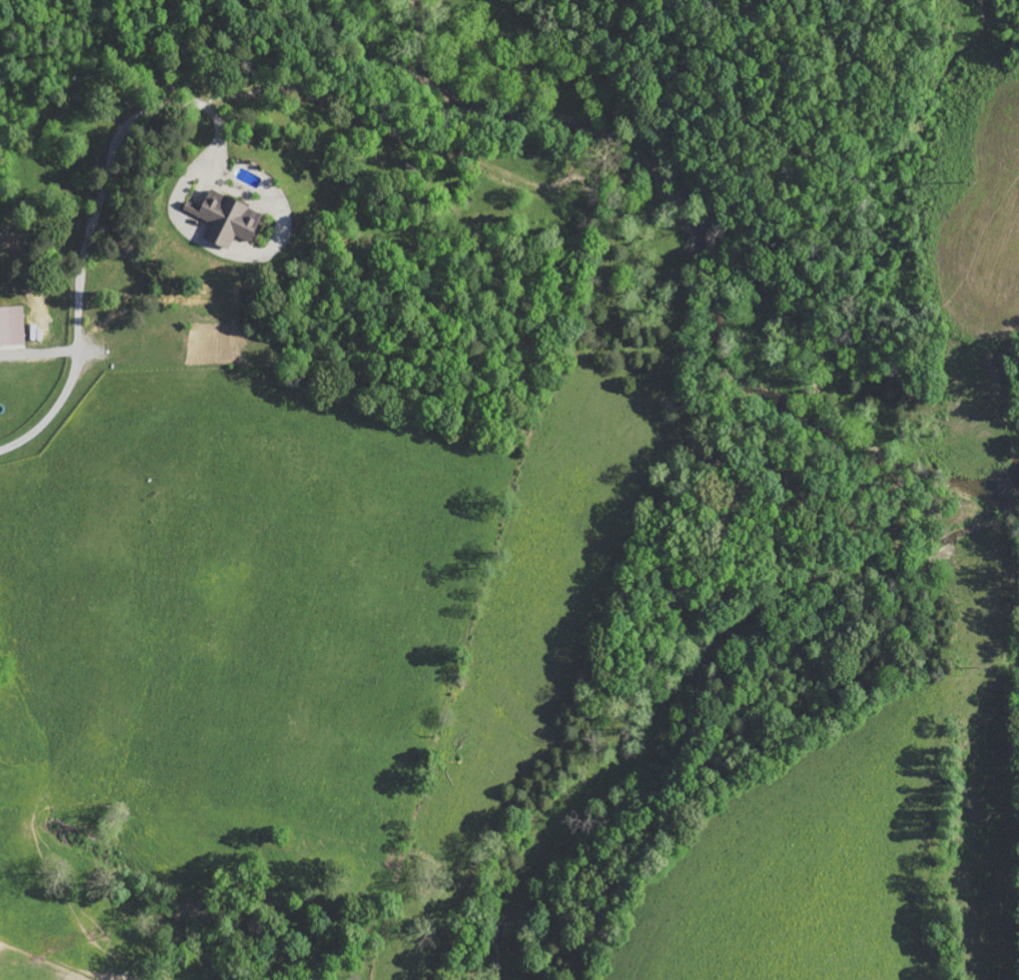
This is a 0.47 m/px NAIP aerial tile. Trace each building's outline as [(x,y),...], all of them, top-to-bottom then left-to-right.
[(265,213),(218,193),(215,201),(208,198),(204,208),(189,201),(184,211),(212,222),(205,239),(230,249),(236,236),(252,243),(265,213)] [(25,307),(0,308),(0,346),(26,346),(25,307)]
